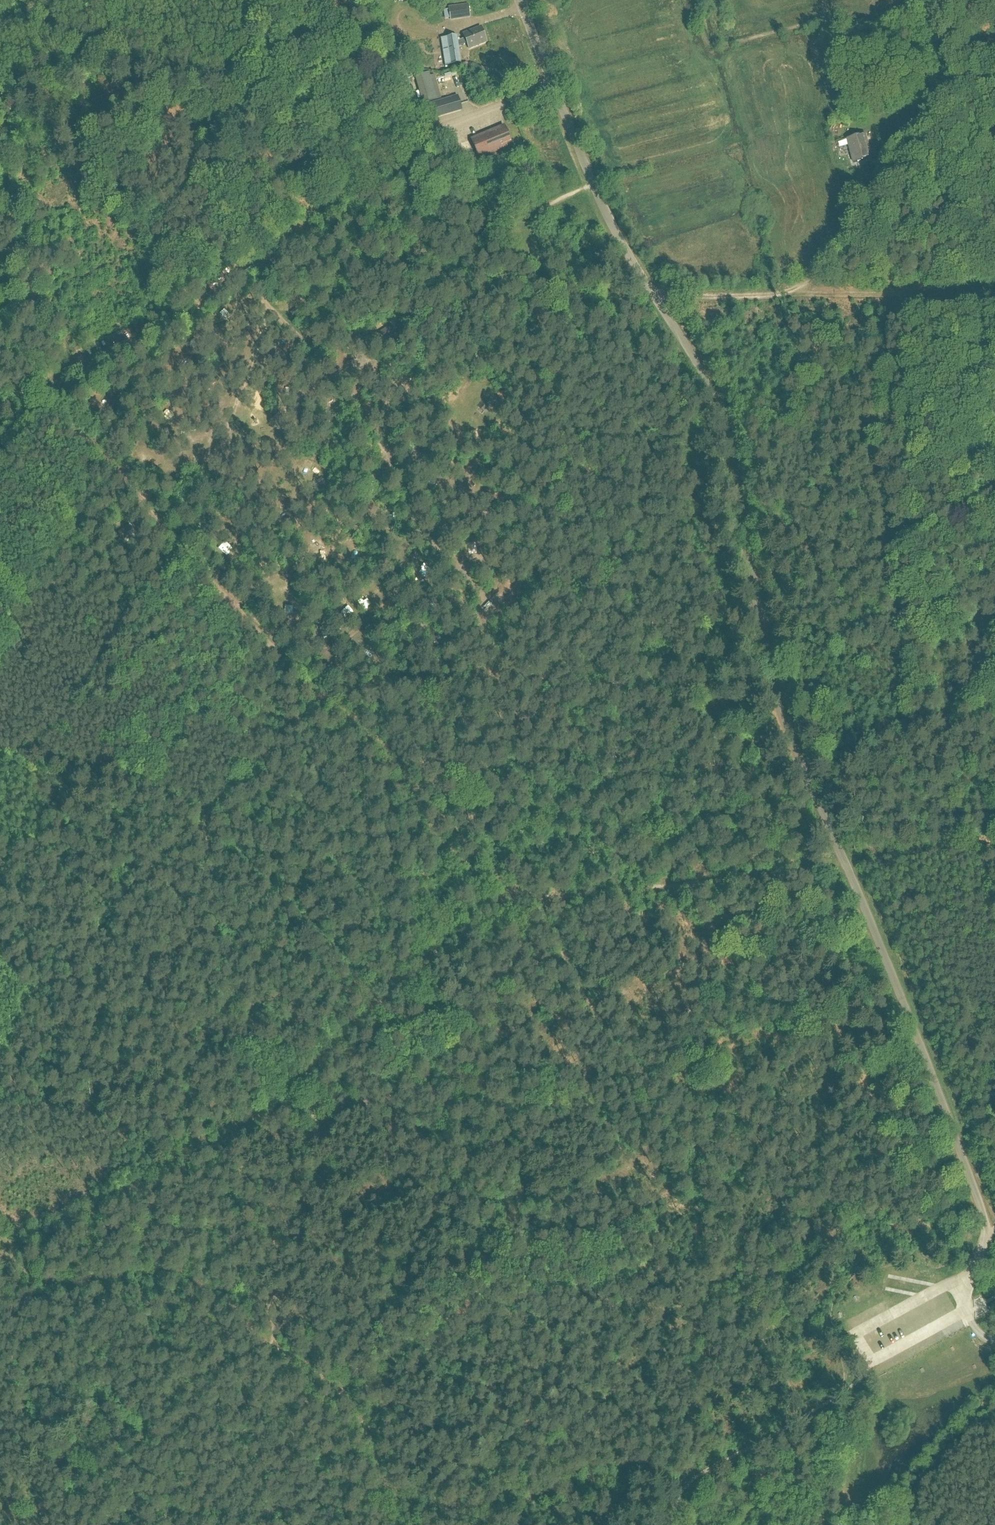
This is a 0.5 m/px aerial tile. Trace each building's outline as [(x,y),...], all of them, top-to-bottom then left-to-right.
[(450,20),(470,16),(468,5),(448,8),(450,20)] [(445,14),(430,14),(430,19),(436,18),(436,25),(446,24),(445,14)] [(461,64),(458,48),(467,44),(469,50),(487,43),(480,27),(463,34),(465,40),(457,43),(456,37),(457,37),(440,39),(440,40),(441,40),(445,66),(445,67),(461,64)] [(415,78),(423,104),(436,100),(428,74),(415,78)] [(430,105),(433,119),(461,111),(458,97),(430,105)] [(472,140),(479,159),(488,156),(512,146),(504,127),(488,133),(472,140)] [(831,152),(840,149),(835,134),(826,137),(831,152)] [(868,151),(864,135),(849,139),(853,153),(850,153),(852,163),(873,158),(871,151),(868,151)] [(900,207),(909,203),(904,192),(896,195),(899,205),(900,207)] [(890,218),(902,216),(899,205),(887,208),(890,218)] [(392,326),(379,336),(384,343),(397,333),(392,326)] [(130,528),(116,536),(120,544),(135,536),(130,528)] [(989,1305),(980,1307),(982,1318),(992,1316),(989,1305)] [(949,1339),(953,1347),(974,1336),(970,1328),(949,1339)]
